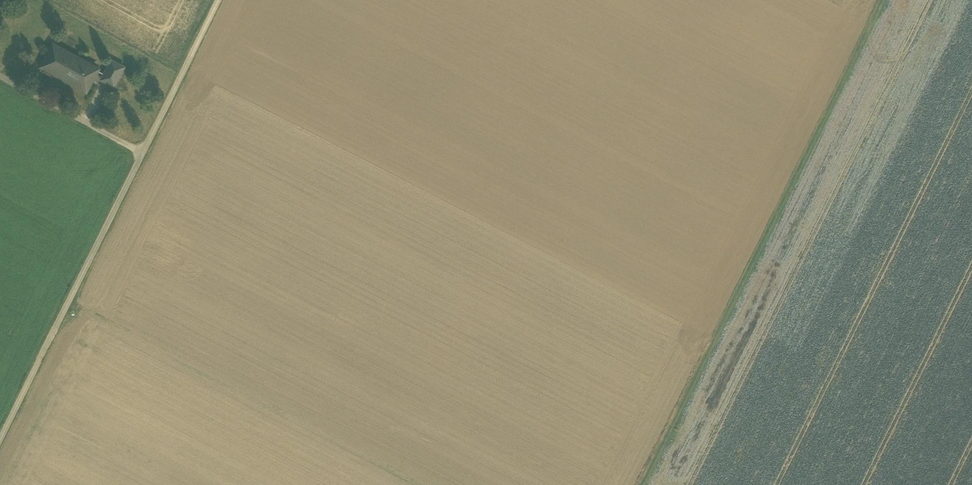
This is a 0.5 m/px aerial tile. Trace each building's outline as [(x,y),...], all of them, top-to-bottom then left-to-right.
[(99,70),(55,46),(43,68),(88,92),(99,70)] [(113,61),(104,79),(116,85),(125,67),(113,61)]
